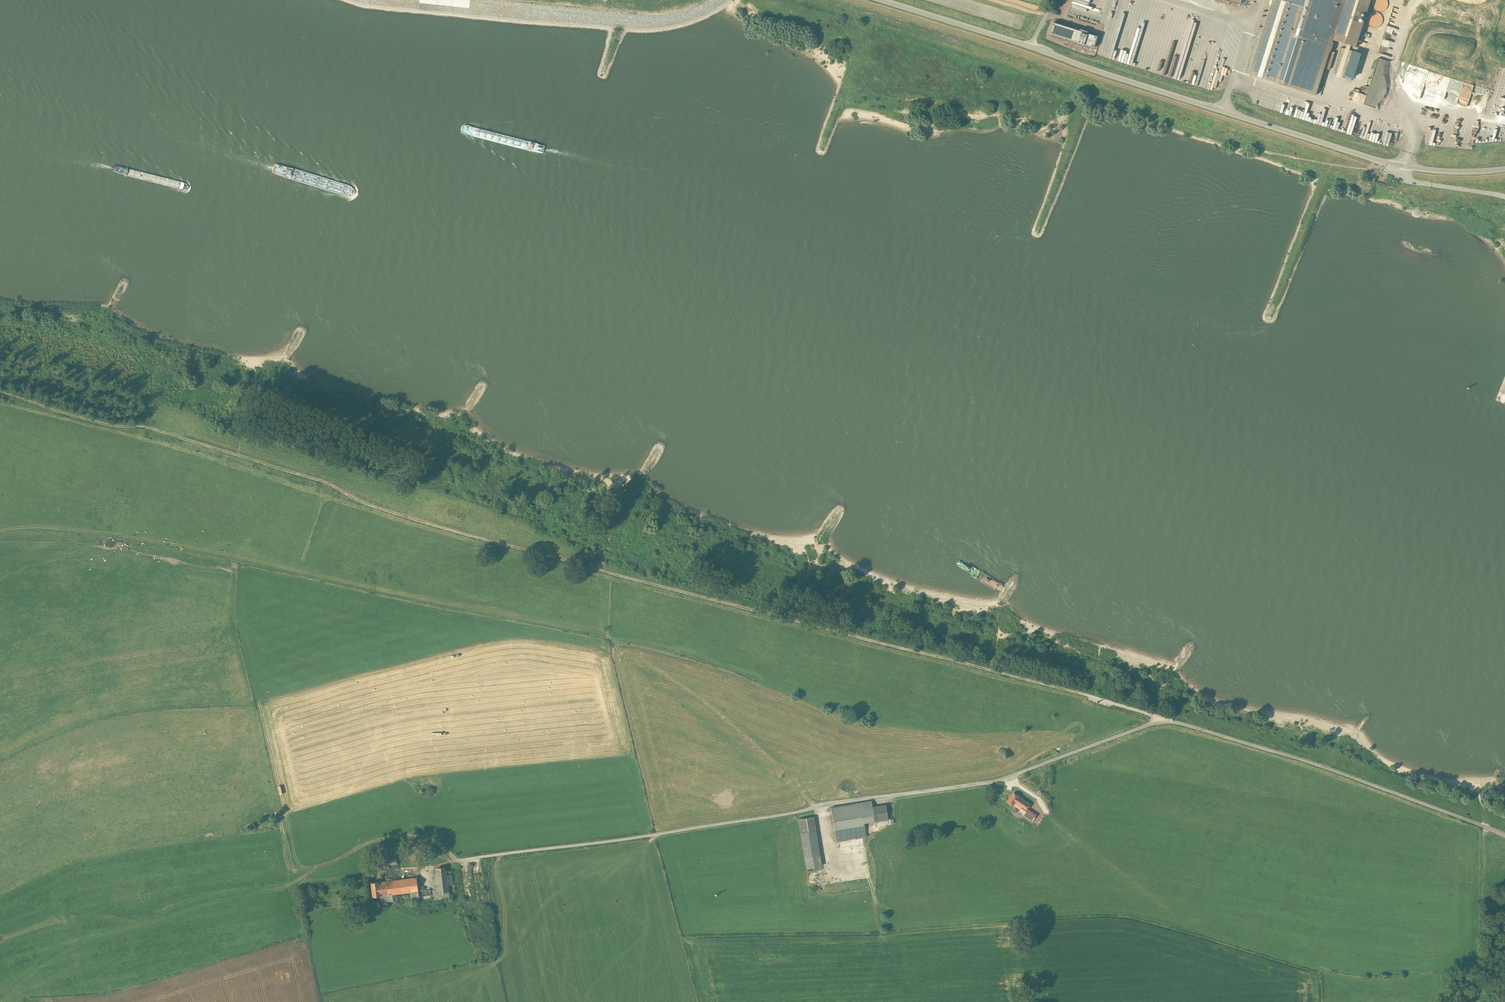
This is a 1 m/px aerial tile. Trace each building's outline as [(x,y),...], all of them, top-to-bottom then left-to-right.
[(1250,74),(1280,84),(1279,84),(1285,86),(1285,85),(1316,95),(1333,40),(1356,47),(1371,0),(1273,0),(1250,74)] [(1387,4),(1387,2),(1386,1),(1386,0),(1374,0),(1374,1),(1373,2),(1373,3),(1373,5),(1373,6),(1374,7),(1374,9),(1375,10),(1377,10),(1378,11),(1379,11),(1380,11),(1382,11),(1383,10),(1385,9),(1386,8),(1386,7),(1387,5),(1387,4)] [(1382,20),(1382,18),(1381,17),(1381,16),(1380,15),(1379,14),(1378,13),(1376,13),(1375,13),(1374,13),(1373,13),(1372,14),(1370,15),(1369,16),(1368,17),(1368,18),(1368,20),(1368,21),(1368,22),(1369,23),(1369,25),(1370,26),(1372,26),(1373,27),(1375,27),(1376,27),(1377,27),(1379,26),(1380,25),(1381,24),(1381,23),(1382,22),(1382,20)] [(1094,48),(1098,37),(1053,22),(1049,34),(1094,48)] [(1352,77),(1356,78),(1364,53),(1353,50),(1345,78),(1352,80),(1352,77)] [(1031,803),(1014,792),(1008,801),(1014,805),(1025,812),(1028,808),(1031,803)] [(870,800),(831,807),(836,840),(866,836),(864,823),(874,821),(872,808),(870,800)] [(872,808),(874,821),(887,819),(885,805),(880,805),(880,807),(872,808)] [(1037,814),(1028,808),(1025,812),(1023,814),(1033,821),(1037,814)] [(813,816),(798,819),(801,832),(815,830),(813,816)] [(815,830),(801,832),(806,868),(821,865),(815,830)] [(429,854),(414,856),(415,862),(429,861),(429,854)] [(396,857),(383,859),(384,868),(385,876),(386,876),(387,880),(390,880),(390,878),(393,878),(392,864),(397,863),(396,857)] [(447,871),(436,873),(439,892),(442,892),(449,891),(447,871)] [(387,880),(379,881),(381,895),(410,891),(418,890),(417,877),(390,880),(387,880)] [(379,881),(371,882),(373,896),(381,895),(379,881)] [(418,890),(410,891),(411,895),(397,896),(398,902),(420,899),(419,896),(431,894),(430,889),(418,890)]
